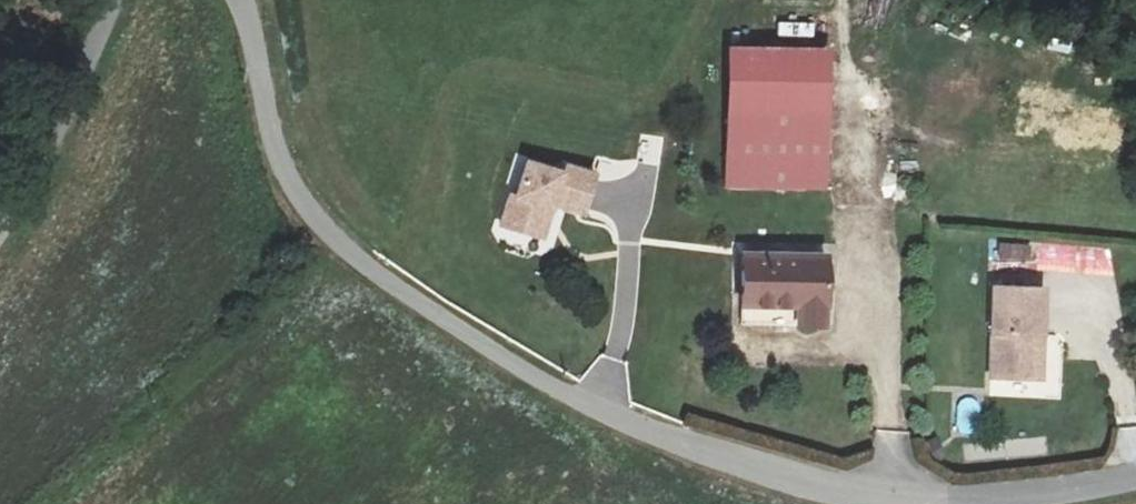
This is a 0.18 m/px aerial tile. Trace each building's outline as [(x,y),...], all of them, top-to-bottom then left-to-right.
[(730,49),(729,187),(823,188),(824,50),(730,49)] [(586,213),(598,174),(566,165),(564,173),(529,163),(519,198),(514,196),(505,228),(537,237),(545,206),(555,208),(556,205),(586,213)] [(545,206),(537,237),(546,239),(555,208),(545,206)] [(998,257),(1028,262),(1031,247),(1000,242),(998,257)] [(796,309),(796,328),(824,328),(824,253),(740,253),(741,309),(796,309)] [(1041,381),(1046,289),(996,287),(991,378),(1041,381)] [(741,328),(796,328),(796,309),(741,309),(741,328)]
